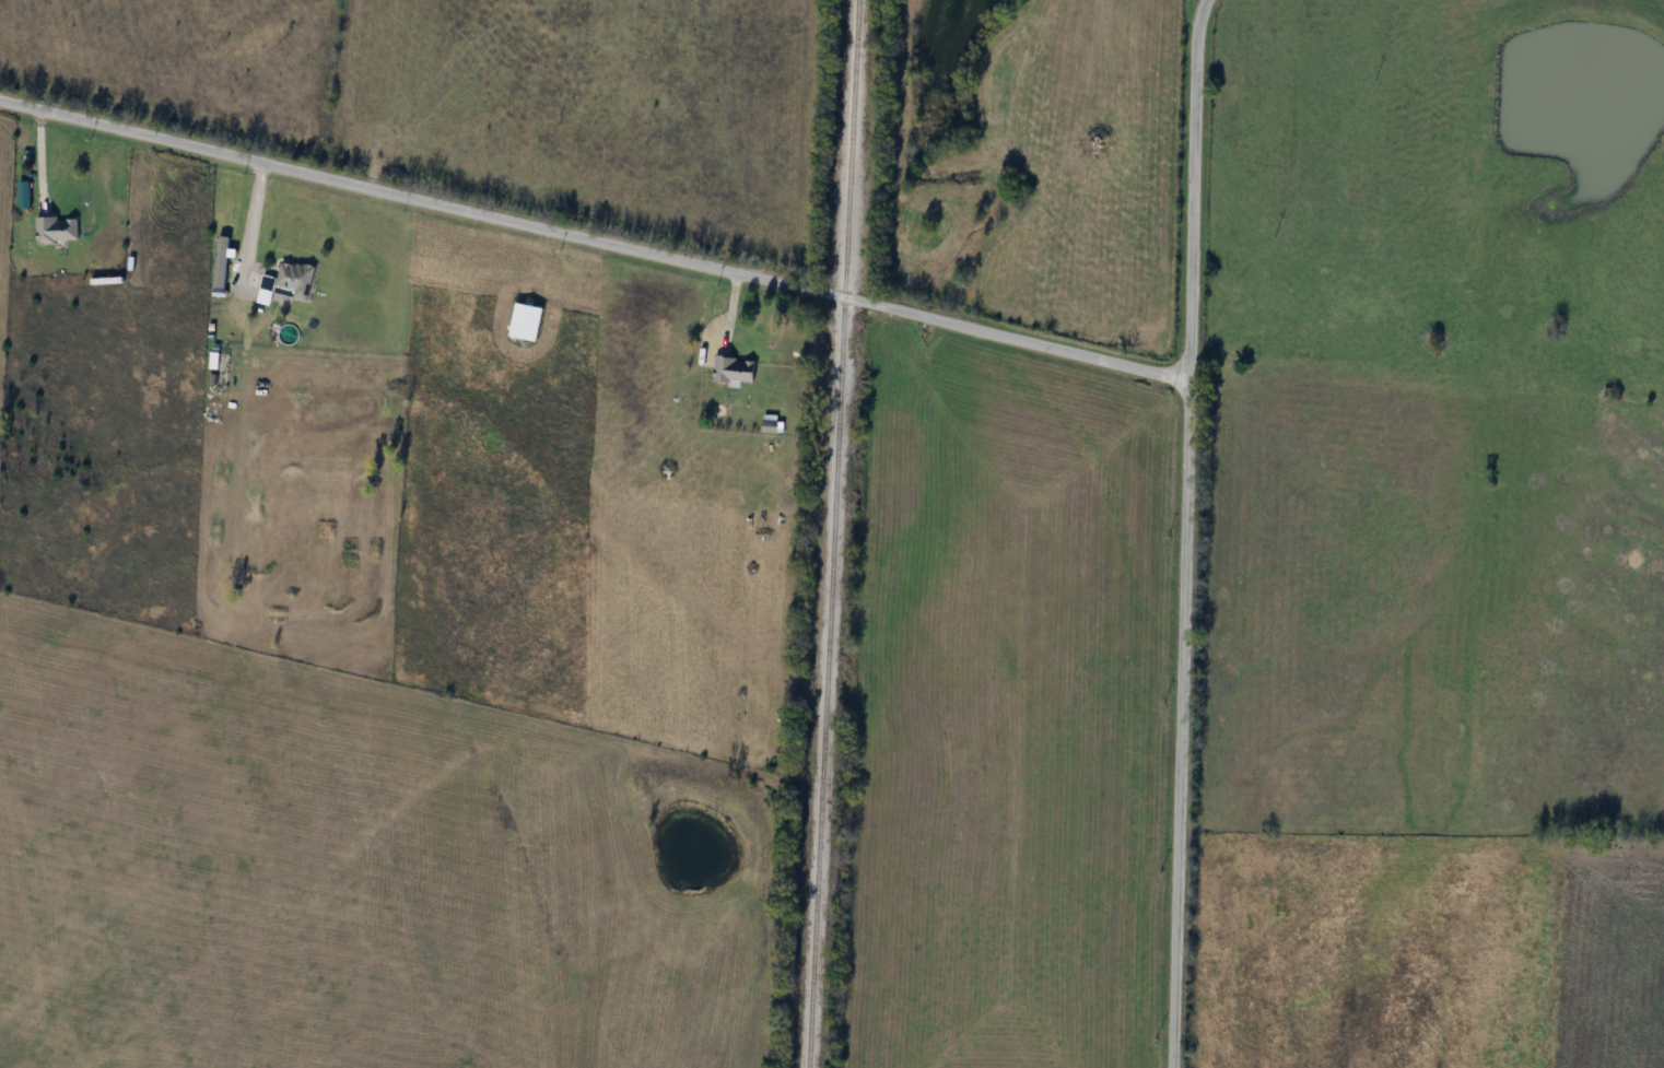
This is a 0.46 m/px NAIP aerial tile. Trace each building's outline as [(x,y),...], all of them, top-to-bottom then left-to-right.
[(37,219),(37,243),(79,243),(79,219),(37,219)] [(307,302),(316,269),(284,261),(275,294),(307,302)] [(510,337),(538,343),(545,308),(517,302),(510,337)] [(714,381),(756,386),(758,361),(716,356),(714,381)]
